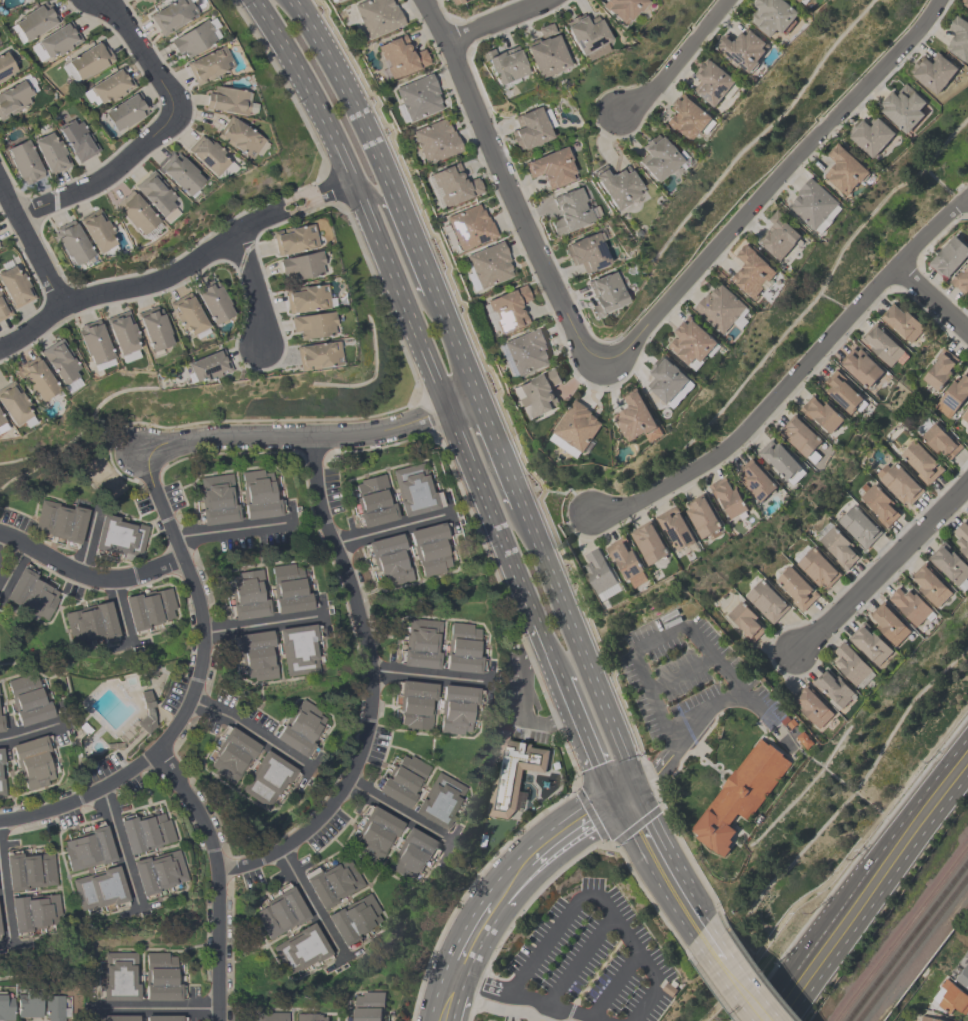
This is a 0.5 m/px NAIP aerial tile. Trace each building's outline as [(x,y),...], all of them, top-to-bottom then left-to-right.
[(148,15),(172,0),(187,0),(196,14),(179,24),(180,26),(161,37),(148,15)] [(353,5),(365,0),(390,0),(392,5),(395,4),(403,24),(367,39),(353,5)] [(452,9),(473,0),(449,0),(452,9)] [(600,6),(605,0),(645,0),(646,1),(645,4),(643,7),(641,9),(639,11),(637,13),(635,11),(622,26),(600,6)] [(753,3),(756,0),(784,0),(798,12),(793,18),(796,20),(786,33),(783,31),(782,32),(777,28),(770,36),(748,18),(756,9),(757,11),(759,8),(753,3)] [(59,21),(25,42),(13,24),(22,18),(21,16),(43,2),(46,5),(49,3),(54,10),(53,11),(59,21)] [(608,40),(603,43),(607,50),(586,61),(582,54),(579,56),(564,27),(565,27),(563,23),(569,20),(568,19),(575,15),(576,16),(581,13),(585,20),(595,15),(608,40)] [(956,14),(967,22),(967,63),(945,47),(955,33),(947,27),(956,14)] [(177,54),(169,41),(205,19),(212,31),(209,32),(214,41),(186,58),(182,51),(177,54)] [(82,41),(57,57),(54,53),(46,58),(41,50),(41,51),(36,43),(36,42),(36,41),(68,21),(82,41)] [(541,38),(537,29),(550,23),(554,32),(541,38)] [(744,26),(769,45),(757,59),(758,60),(749,72),(738,63),(735,66),(715,50),(718,47),(714,44),(724,32),(733,40),(744,26)] [(428,63),(389,79),(376,46),(385,43),(384,42),(403,34),(407,43),(406,43),(411,53),(422,49),(428,63)] [(568,65),(537,79),(523,44),(536,38),(537,40),(544,37),(545,39),(555,34),(568,65)] [(66,61),(97,42),(97,43),(100,41),(106,50),(107,49),(112,57),(111,57),(113,60),(88,76),(87,75),(78,80),(66,61)] [(195,86),(185,63),(189,61),(222,46),(232,66),(223,70),(223,72),(214,76),(214,77),(206,81),(204,77),(202,78),(204,82),(195,86)] [(495,85),(485,58),(497,54),(496,53),(501,51),(501,52),(516,46),(524,65),(523,66),(526,73),(506,81),(505,81),(495,85)] [(6,77),(0,81),(0,53),(4,51),(15,71),(5,76),(6,77)] [(937,94),(912,74),(913,73),(910,70),(913,66),(913,65),(918,59),(922,54),(929,60),(936,51),(958,68),(937,94)] [(693,74),(697,69),(696,69),(702,62),(703,62),(707,58),(710,60),(711,60),(736,80),(735,81),(739,84),(727,98),(723,95),(714,106),(693,88),(700,79),(693,74)] [(89,87),(121,66),(134,87),(111,102),(108,98),(99,104),(89,87)] [(408,122),(394,88),(430,73),(438,93),(435,95),(439,102),(437,103),(440,109),(408,122)] [(30,103),(0,120),(0,89),(27,74),(29,78),(31,77),(35,83),(34,84),(37,90),(31,93),(32,94),(26,97),(30,103)] [(897,91),(905,82),(926,101),(919,109),(924,113),(907,133),(878,107),(882,102),(880,101),(891,89),(897,94),(899,92),(897,91)] [(246,116),(204,108),(207,93),(212,93),(213,85),(247,92),(245,101),(249,101),(248,102),(256,104),(254,113),(247,112),(246,116)] [(146,113),(142,116),(142,117),(124,128),(123,126),(114,132),(102,113),(133,94),(134,94),(137,92),(143,101),(148,108),(144,110),(146,113)] [(683,92),(713,116),(712,117),(716,121),(707,133),(702,129),(695,137),(691,134),(684,141),(662,123),(669,114),(671,115),(673,113),(667,108),(677,96),(678,97),(683,92)] [(517,128),(512,117),(538,106),(551,137),(521,150),(521,149),(517,150),(514,144),(513,145),(511,138),(511,137),(509,131),(517,128)] [(861,117),(867,122),(875,114),(896,132),(873,157),(847,134),(851,128),(850,127),(856,121),(857,121),(861,117)] [(215,136),(229,116),(233,118),(232,119),(263,140),(262,141),(266,144),(258,156),(254,153),(250,160),(215,136)] [(99,150),(77,163),(58,130),(58,129),(57,127),(71,119),(75,124),(81,121),(93,140),(89,142),(91,145),(94,143),(99,150)] [(461,150),(425,165),(411,131),(443,119),(445,125),(447,124),(450,131),(452,131),(454,136),(456,136),(461,150)] [(49,176),(33,140),(51,132),(55,142),(59,140),(71,166),(49,176)] [(656,133),(679,161),(652,183),(638,165),(639,164),(635,160),(644,153),(639,147),(644,143),(643,142),(649,137),(650,138),(656,133)] [(227,163),(214,177),(189,153),(189,152),(186,149),(200,135),(204,140),(206,138),(211,142),(212,141),(223,152),(219,155),(227,163)] [(26,185),(24,182),(21,184),(9,159),(11,158),(7,149),(26,139),(44,176),(26,185)] [(835,162),(826,153),(836,141),(870,171),(860,182),(859,181),(846,195),(824,175),(835,162)] [(523,163),(565,146),(571,160),(569,160),(576,178),(548,189),(541,173),(530,178),(523,163)] [(187,196),(158,168),(166,160),(165,159),(171,152),(174,155),(176,153),(196,172),(194,173),(202,180),(187,196)] [(628,170),(641,191),(625,201),(626,203),(614,211),(590,173),(603,164),(610,175),(620,169),(622,173),(628,170)] [(459,179),(460,180),(463,179),(464,182),(476,177),(477,181),(478,180),(481,188),(480,189),(481,191),(442,208),(438,198),(440,194),(438,188),(434,187),(429,175),(437,171),(437,170),(449,165),(453,174),(456,172),(457,172),(459,172),(460,173),(461,174),(461,175),(461,177),(460,178),(459,179)] [(133,186),(152,170),(165,185),(164,186),(175,197),(169,202),(173,206),(161,217),(133,186)] [(839,203),(837,204),(842,208),(832,219),(833,220),(821,233),(815,228),(814,229),(789,206),(793,201),(792,201),(797,195),(796,193),(800,188),(799,188),(810,176),(839,203)] [(555,236),(549,221),(560,217),(556,209),(556,207),(557,206),(555,207),(551,198),(570,190),(570,191),(580,187),(586,201),(583,202),(586,209),(589,207),(589,208),(596,205),(601,216),(555,236)] [(112,206),(115,203),(114,202),(121,197),(122,197),(130,190),(133,193),(157,221),(140,235),(134,228),(132,229),(112,206)] [(445,217),(477,204),(480,210),(482,210),(485,217),(487,217),(489,222),(490,222),(496,236),(459,251),(445,217)] [(97,208),(111,233),(108,235),(113,244),(96,254),(77,220),(97,208)] [(758,240),(773,223),(768,218),(777,208),(785,216),(783,219),(801,235),(780,260),(758,240)] [(71,220),(92,255),(73,266),(68,257),(66,257),(52,234),(55,232),(53,228),(61,224),(62,225),(71,220)] [(271,232),(279,230),(280,234),(282,233),(281,229),(291,227),(292,228),(312,224),(317,247),(277,256),(271,232)] [(562,248),(567,246),(567,244),(577,240),(577,239),(583,237),(583,238),(596,232),(597,233),(600,232),(603,240),(600,241),(609,263),(583,273),(579,262),(570,266),(562,248)] [(955,234),(967,247),(967,255),(945,279),(927,262),(937,251),(938,252),(955,234)] [(512,276),(479,290),(474,279),(467,282),(465,275),(472,272),(465,256),(501,241),(507,255),(506,256),(508,261),(506,262),(512,276)] [(752,298),(730,278),(744,263),(735,254),(745,243),(776,271),(768,280),(766,279),(761,284),(763,286),(752,298)] [(290,281),(289,273),(282,275),(279,260),(320,251),(323,264),(320,265),(322,274),(290,281)] [(13,309),(0,284),(0,272),(13,265),(18,275),(21,273),(35,298),(13,309)] [(963,270),(967,265),(967,288),(964,293),(956,287),(949,281),(951,279),(961,268),(963,270)] [(600,316),(593,319),(589,307),(595,304),(586,282),(605,274),(606,275),(614,271),(623,294),(622,294),(626,302),(599,313),(600,316)] [(747,306),(722,333),(693,307),(708,291),(710,293),(715,286),(716,287),(721,282),(747,306)] [(232,314),(213,325),(195,293),(202,290),(201,288),(210,284),(212,289),(218,285),(228,304),(227,305),(232,314)] [(284,289),(304,286),(304,287),(325,284),(328,307),(287,313),(284,289)] [(528,323),(509,330),(499,334),(494,322),(496,321),(495,319),(496,319),(493,312),(492,312),(491,311),(489,311),(485,302),(495,298),(495,297),(524,284),(530,299),(519,304),(523,314),(524,314),(528,323)] [(190,336),(185,327),(181,330),(166,303),(188,291),(208,327),(198,332),(198,331),(190,336)] [(11,315),(0,320),(0,293),(2,297),(6,304),(2,306),(4,308),(7,306),(11,315)] [(879,316),(892,301),(902,310),(904,308),(925,327),(911,342),(893,326),(892,328),(879,316)] [(136,313),(147,310),(147,308),(155,305),(157,310),(160,308),(169,334),(167,334),(171,344),(160,348),(162,354),(153,357),(151,351),(150,352),(136,313)] [(118,355),(104,319),(126,310),(137,337),(132,339),(136,349),(118,355)] [(332,311),(334,325),(331,326),(332,335),(298,340),(297,331),(291,332),(289,317),(332,311)] [(717,341),(716,343),(719,345),(710,356),(707,354),(702,360),(703,361),(695,370),(667,346),(674,337),(676,338),(678,336),(672,330),(682,319),(683,320),(689,314),(692,318),(691,319),(717,341)] [(97,320),(111,358),(91,365),(88,355),(86,356),(76,330),(80,329),(78,326),(87,322),(87,323),(97,320)] [(874,321),(888,333),(886,334),(904,350),(890,366),(869,348),(871,345),(867,341),(865,344),(859,338),(874,321)] [(512,366),(508,358),(509,357),(503,342),(539,327),(545,342),(544,342),(546,348),(544,349),(547,356),(546,357),(549,363),(517,376),(512,366)] [(60,338),(71,354),(70,355),(78,368),(72,372),(76,377),(61,386),(39,351),(60,338)] [(339,365),(298,371),(294,347),(335,341),(339,365)] [(839,361),(852,346),(857,351),(860,347),(880,366),(880,367),(884,371),(874,381),(875,383),(872,387),(870,385),(867,389),(841,364),(842,364),(839,361)] [(921,378),(936,359),(933,357),(942,346),(957,358),(949,369),(952,372),(937,390),(921,378)] [(193,382),(186,364),(222,349),(231,371),(205,382),(203,378),(193,382)] [(647,385),(654,377),(649,372),(648,371),(652,366),(651,365),(656,359),(657,360),(662,355),(664,353),(681,368),(679,370),(689,378),(667,403),(647,385)] [(17,372),(20,370),(17,366),(25,361),(25,362),(35,356),(57,390),(56,390),(59,395),(50,401),(47,396),(39,402),(33,393),(31,394),(17,372)] [(511,389),(521,384),(520,383),(553,367),(561,381),(550,386),(552,389),(549,391),(550,391),(552,392),(553,393),(554,395),(559,405),(527,421),(511,389)] [(864,398),(857,405),(858,407),(851,414),(825,391),(828,388),(822,383),(835,368),(846,378),(844,380),(864,398)] [(966,369),(967,371),(967,393),(948,418),(933,406),(939,399),(938,398),(955,377),(958,379),(966,369)] [(12,426),(0,407),(0,387),(11,380),(29,409),(26,411),(29,415),(27,416),(32,423),(24,428),(19,422),(12,426)] [(621,395),(636,387),(663,434),(650,441),(644,432),(628,441),(613,415),(628,406),(621,395)] [(844,419),(831,433),(812,416),(810,418),(799,408),(812,394),(824,405),(826,402),(844,419)] [(602,423),(582,452),(581,451),(577,458),(549,438),(553,432),(552,431),(574,398),(587,407),(586,408),(591,411),(590,413),(597,418),(597,419),(602,423)] [(959,416),(967,405),(967,424),(959,416)] [(778,431),(795,412),(808,425),(807,425),(823,440),(821,442),(823,443),(818,448),(816,447),(814,449),(821,456),(814,463),(807,456),(806,457),(778,431)] [(962,446),(948,460),(944,456),(945,455),(938,449),(936,452),(919,436),(934,422),(953,441),(955,439),(962,446)] [(757,452),(771,438),(776,444),(779,441),(803,467),(796,473),(795,473),(787,480),(769,461),(767,463),(757,452)] [(900,454),(903,451),(902,450),(905,446),(906,447),(908,445),(907,444),(913,438),(938,462),(935,465),(935,466),(938,463),(944,468),(927,485),(916,474),(918,472),(900,454)] [(777,486),(760,502),(737,478),(740,475),(736,471),(751,457),(777,486)] [(874,475),(885,463),(888,466),(891,463),(892,464),(895,461),(923,490),(909,504),(905,500),(902,503),(874,475)] [(422,462),(430,493),(433,492),(437,508),(402,517),(398,501),(399,501),(391,471),(422,462)] [(279,515),(245,519),(241,490),(242,490),(240,473),(261,470),(262,473),(270,472),(273,500),(277,499),(279,515)] [(199,478),(230,474),(233,505),(236,505),(238,521),(202,525),(200,510),(203,509),(202,502),(200,502),(199,496),(201,495),(199,478)] [(397,518),(362,528),(358,512),(359,512),(356,498),(358,498),(355,484),(360,483),(359,480),(383,474),(391,504),(393,503),(397,518)] [(707,485),(725,475),(730,484),(733,482),(747,508),(730,518),(718,497),(715,498),(709,487),(708,487),(707,485)] [(900,515),(887,528),(876,517),(878,515),(859,496),(874,482),(893,502),(890,505),(900,515)] [(722,526),(702,539),(684,510),(687,508),(684,503),(702,493),(722,526)] [(33,530),(41,499),(56,503),(56,505),(71,509),(72,506),(87,509),(78,545),(63,541),(63,539),(48,535),(49,534),(33,530)] [(696,541),(688,546),(687,545),(678,550),(665,528),(662,529),(654,516),(674,504),(696,541)] [(881,531),(864,549),(853,538),(854,537),(837,520),(847,510),(846,509),(850,505),(851,506),(854,504),(881,531)] [(140,557),(124,553),(124,554),(109,550),(109,552),(93,548),(102,513),(118,517),(117,518),(148,527),(140,557)] [(628,531),(649,519),(669,553),(649,565),(628,531)] [(962,520),(967,526),(967,559),(957,548),(959,546),(954,541),(958,537),(952,530),(962,520)] [(441,522),(445,538),(441,539),(449,566),(441,568),(442,572),(420,578),(408,531),(441,522)] [(818,539),(834,524),(853,545),(850,548),(859,557),(845,570),(842,568),(834,559),(836,557),(818,539)] [(410,580),(388,586),(385,575),(379,576),(374,558),(370,559),(366,542),(400,533),(404,550),(403,550),(407,563),(406,563),(410,580)] [(634,588),(629,578),(627,580),(615,557),(611,559),(609,555),(605,547),(610,544),(610,543),(624,535),(627,540),(624,542),(628,550),(632,548),(643,569),(642,570),(648,580),(634,588)] [(953,550),(967,566),(967,576),(966,578),(967,580),(967,586),(964,591),(958,585),(957,586),(941,569),(939,570),(927,558),(942,542),(944,540),(950,546),(947,549),(950,553),(953,550)] [(812,546),(840,574),(826,588),(822,584),(819,587),(795,563),(812,546)] [(584,554),(597,547),(617,582),(597,594),(585,572),(587,571),(584,564),(588,562),(584,554)] [(299,562),(304,593),(309,593),(311,609),(276,614),(271,584),(273,584),(270,567),(299,562)] [(937,607),(917,587),(920,585),(911,575),(924,562),(936,574),(935,575),(952,592),(937,607)] [(819,594),(802,611),(791,600),(793,598),(775,580),(778,577),(777,576),(789,564),(813,588),(810,591),(811,592),(814,589),(819,594)] [(44,620),(37,616),(35,619),(28,615),(29,612),(18,605),(17,607),(3,599),(21,567),(35,575),(33,579),(57,592),(54,597),(56,599),(44,620)] [(233,620),(231,604),(232,604),(230,590),(233,589),(231,576),(236,575),(236,573),(261,569),(265,599),(267,599),(269,615),(233,620)] [(744,595),(761,578),(789,606),(771,624),(760,613),(761,612),(744,595)] [(888,597),(892,593),(891,593),(898,586),(904,593),(908,589),(913,594),(915,592),(932,610),(936,614),(929,621),(925,617),(916,626),(888,597)] [(160,623),(147,626),(148,628),(131,632),(123,597),(152,590),(152,591),(169,588),(173,609),(170,610),(172,618),(160,620),(160,623)] [(751,642),(747,639),(749,638),(726,614),(741,600),(757,617),(754,619),(760,626),(761,625),(765,629),(751,642)] [(879,623),(869,614),(883,600),(899,617),(898,618),(910,631),(895,645),(876,626),(879,623)] [(107,601),(116,635),(100,639),(100,637),(86,641),(86,638),(78,640),(76,634),(68,636),(62,613),(107,601)] [(437,669),(401,666),(403,649),(404,649),(406,635),(408,635),(409,618),(441,621),(437,653),(439,653),(437,669)] [(848,637),(864,621),(870,627),(868,629),(871,632),(873,630),(893,650),(878,665),(861,648),(860,649),(848,637)] [(472,624),(471,628),(479,629),(478,642),(480,642),(479,657),(481,657),(479,673),(444,670),(447,640),(448,640),(450,622),(472,624)] [(316,672),(285,676),(281,648),(279,648),(277,629),(313,624),(315,640),(314,640),(315,653),(314,653),(316,672)] [(270,630),(274,660),(273,660),(275,678),(253,680),(252,677),(246,678),(244,665),(241,665),(239,651),(238,651),(236,635),(270,630)] [(842,641),(843,640),(872,669),(872,670),(876,674),(862,688),(859,685),(857,687),(838,668),(841,666),(836,661),(839,657),(833,650),(842,641)] [(842,708),(824,690),(822,692),(812,682),(825,669),(835,678),(837,676),(854,692),(851,696),(852,697),(842,708)] [(6,681),(29,675),(29,677),(36,676),(44,702),(48,701),(53,717),(19,727),(10,697),(11,697),(6,681)] [(400,724),(401,711),(398,711),(400,697),(398,697),(400,680),(436,684),(434,701),(433,700),(430,730),(405,728),(405,725),(400,724)] [(478,687),(475,711),(471,711),(469,732),(462,731),(462,735),(439,733),(443,684),(478,687)] [(819,728),(799,709),(802,706),(794,698),(801,692),(801,691),(806,685),(834,713),(819,728)] [(319,710),(317,714),(323,718),(316,730),(318,731),(310,743),(312,744),(303,758),(273,739),(282,725),(284,725),(291,714),(292,714),(301,699),(319,710)] [(209,765),(224,742),(220,740),(230,726),(259,746),(231,785),(211,772),(214,769),(209,765)] [(795,736),(802,730),(812,742),(806,748),(795,736)] [(10,745),(44,735),(49,751),(45,752),(53,778),(45,780),(47,784),(25,791),(20,774),(19,775),(10,745)] [(759,735),(769,742),(770,740),(789,753),(786,756),(794,762),(750,824),(737,815),(729,825),(737,831),(732,839),(734,841),(730,846),(731,848),(725,857),(689,831),(759,735)] [(553,750),(550,775),(524,772),(519,809),(510,818),(487,815),(498,738),(533,743),(533,747),(553,750)] [(239,790),(256,765),(255,764),(264,750),(294,770),(285,784),(283,783),(275,795),(274,794),(265,808),(239,790)] [(407,808),(375,791),(384,776),(385,777),(392,764),(395,766),(402,755),(408,758),(410,756),(429,767),(420,782),(421,783),(407,808)] [(465,788),(457,802),(458,803),(452,813),(451,812),(449,816),(451,817),(443,830),(441,829),(412,812),(420,798),(421,799),(437,772),(465,788)] [(371,806),(401,824),(393,838),(392,837),(375,865),(349,850),(359,833),(357,832),(364,821),(362,820),(371,806)] [(162,813),(164,820),(168,819),(174,841),(167,843),(167,844),(163,845),(162,844),(157,845),(157,847),(128,855),(118,821),(134,816),(135,818),(148,814),(149,817),(162,813)] [(70,871),(62,842),(76,838),(75,835),(89,832),(89,829),(104,825),(114,861),(99,865),(99,864),(70,871)] [(407,827),(437,845),(438,846),(430,860),(429,859),(428,859),(421,870),(419,869),(412,881),(407,879),(406,881),(384,869),(400,842),(399,842),(407,827)] [(185,880),(170,885),(170,886),(156,890),(156,892),(140,896),(130,861),(146,857),(147,859),(177,850),(185,880)] [(56,885),(25,888),(25,890),(9,891),(5,855),(21,853),(21,855),(36,853),(36,855),(52,853),(56,885)] [(303,880),(318,871),(319,873),(345,857),(362,884),(335,900),(336,902),(322,911),(303,880)] [(116,865),(126,901),(110,905),(109,902),(79,911),(70,880),(101,871),(101,870),(116,865)] [(252,913),(266,905),(264,903),(277,896),(276,894),(291,886),(309,918),(294,926),(294,925),(267,940),(252,913)] [(367,893),(378,912),(375,914),(379,920),(367,927),(368,930),(356,937),(357,938),(343,946),(325,916),(340,907),(341,908),(367,893)] [(10,898),(25,896),(26,898),(57,894),(59,915),(50,916),(50,918),(47,919),(48,928),(29,930),(29,931),(13,933),(10,898)] [(271,947),(298,932),(297,931),(312,923),(329,954),(314,963),(313,962),(299,970),(298,969),(287,975),(271,947)] [(138,1001),(102,1001),(102,984),(105,984),(105,977),(103,977),(103,969),(105,969),(105,953),(137,953),(137,976),(135,976),(135,984),(138,984),(138,1001)] [(147,953),(168,953),(168,956),(176,956),(176,970),(178,970),(178,984),(180,984),(180,1001),(145,1001),(145,971),(147,971),(147,953)] [(967,990),(967,965),(956,978),(967,990)] [(967,1010),(967,996),(950,981),(933,1001),(950,1016),(956,1009),(963,1015),(967,1010)] [(41,1017),(16,1017),(16,994),(25,994),(25,989),(41,989),(41,1017)] [(383,1018),(383,1020),(354,1020),(354,1019),(352,1019),(352,1007),(354,1007),(354,991),(386,990),(386,1018),(383,1018)] [(13,1020),(0,1020),(0,991),(5,991),(5,998),(13,998),(13,1020)] [(63,995),(63,1020),(47,1020),(47,1018),(45,1018),(45,995),(63,995)] [(289,1012),(289,1020),(257,1020),(257,1012),(289,1012)] [(327,1013),(327,1020),(298,1020),(298,1013),(327,1013)]
